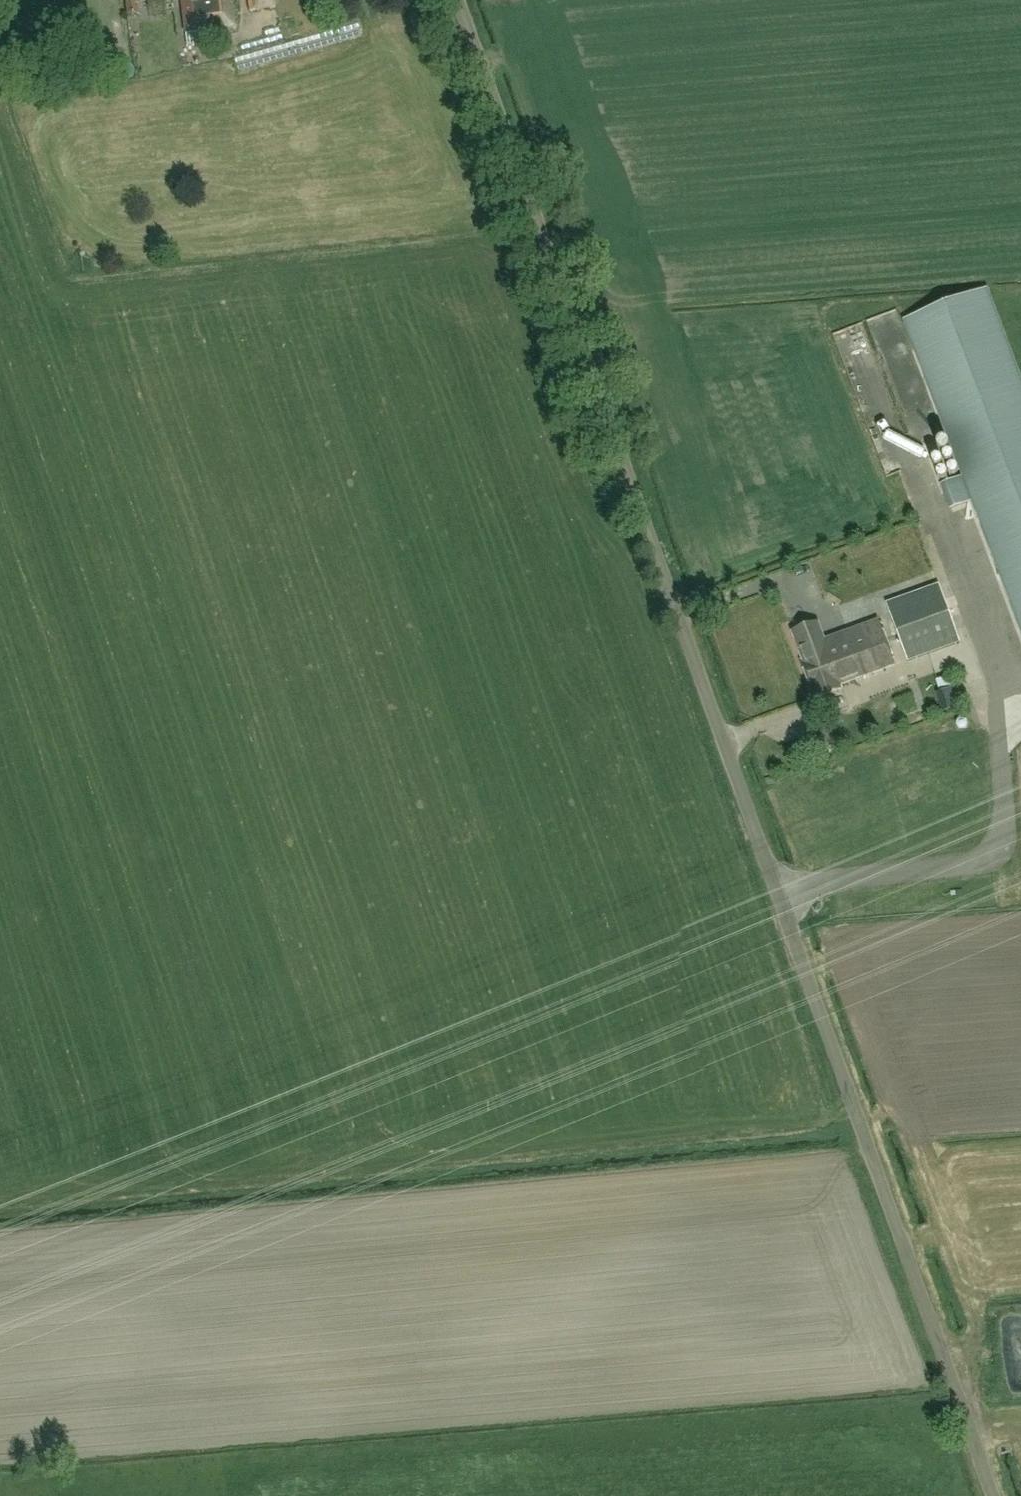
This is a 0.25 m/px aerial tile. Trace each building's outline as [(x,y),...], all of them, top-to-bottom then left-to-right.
[(185,35),(236,27),(233,0),(188,0),(183,1),(185,35)] [(273,10),(276,7),(275,0),(246,0),(248,12),(254,11),(255,12),(273,10)] [(125,15),(138,13),(136,2),(124,3),(125,15)] [(989,289),(905,321),(1020,624),(1020,373),(989,289)] [(952,507),(969,501),(960,478),(943,484),(952,507)] [(960,641),(940,584),(887,603),(908,660),(960,641)] [(841,685),(895,665),(878,620),(825,639),(829,650),(803,660),(801,660),(815,698),(842,688),(841,685)] [(829,650),(825,639),(819,623),(793,632),(803,660),(829,650)] [(954,708),(968,707),(966,691),(952,693),(954,708)]
